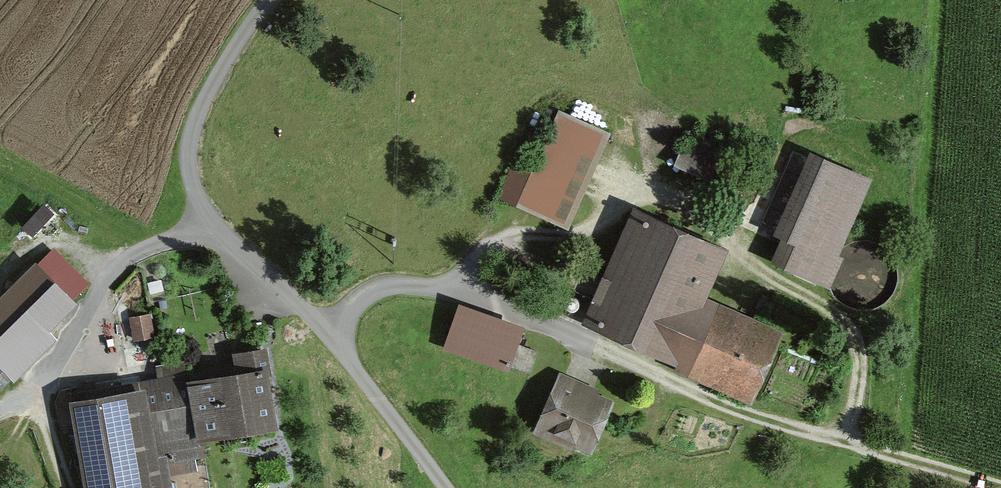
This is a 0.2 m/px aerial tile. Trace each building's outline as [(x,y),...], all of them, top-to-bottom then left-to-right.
[(597,138),(539,112),(500,200),(557,226),(597,138)] [(860,184),(795,156),(762,230),(783,239),(770,268),(815,287),(860,184)] [(711,256),(626,218),(574,334),(736,406),(766,338),(690,304),(711,256)] [(41,274),(0,311),(0,392),(47,349),(37,338),(72,307),(41,274)] [(511,334),(457,313),(445,346),(498,366),(511,334)] [(77,407),(92,487),(164,487),(156,449),(261,430),(247,350),(216,356),(221,380),(77,407)] [(603,407),(548,382),(527,428),(582,453),(603,407)]
